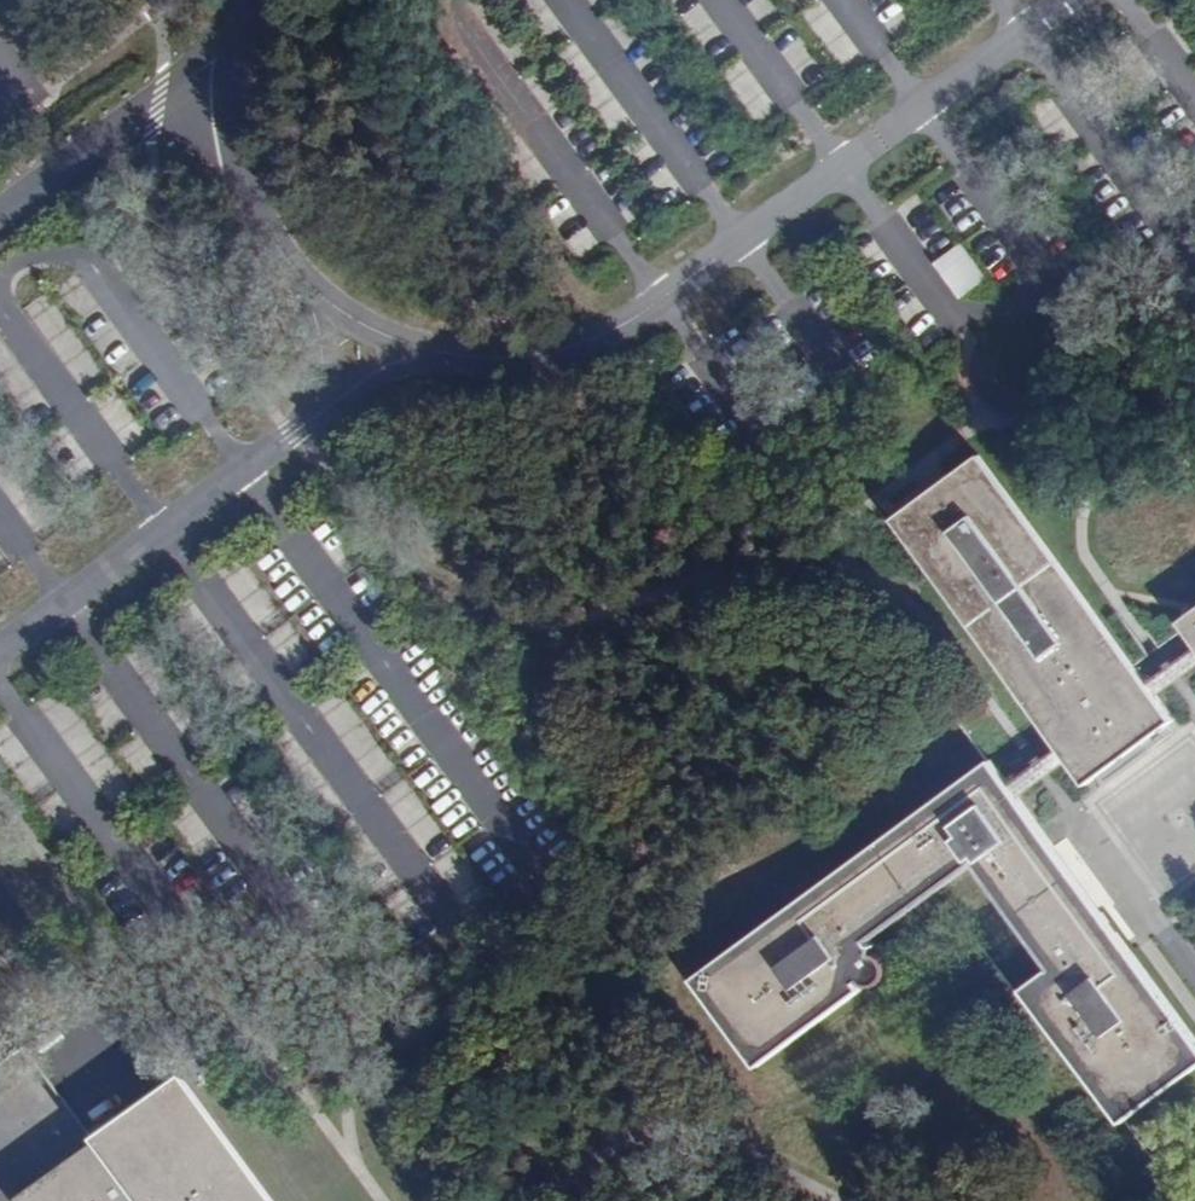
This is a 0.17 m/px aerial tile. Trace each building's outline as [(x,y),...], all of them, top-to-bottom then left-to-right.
[(958,296),(987,278),(964,242),(935,260),(958,296)] [(1173,718),(980,455),(894,519),(1088,781),(1173,718)] [(1182,621),(1194,639),(1194,611),(1182,621)] [(1194,1067),(1194,1040),(1126,946),(1007,784),(991,763),(694,979),(757,1066),(865,988),(861,982),(864,979),(871,984),(875,984),(881,984),(888,979),(893,972),(894,966),(891,958),(887,954),(883,951),(877,950),(878,946),(872,945),(870,941),(977,863),(1054,970),(1026,989),(1123,1120),(1194,1067)] [(185,1082),(23,1200),(272,1200),(185,1082)]
